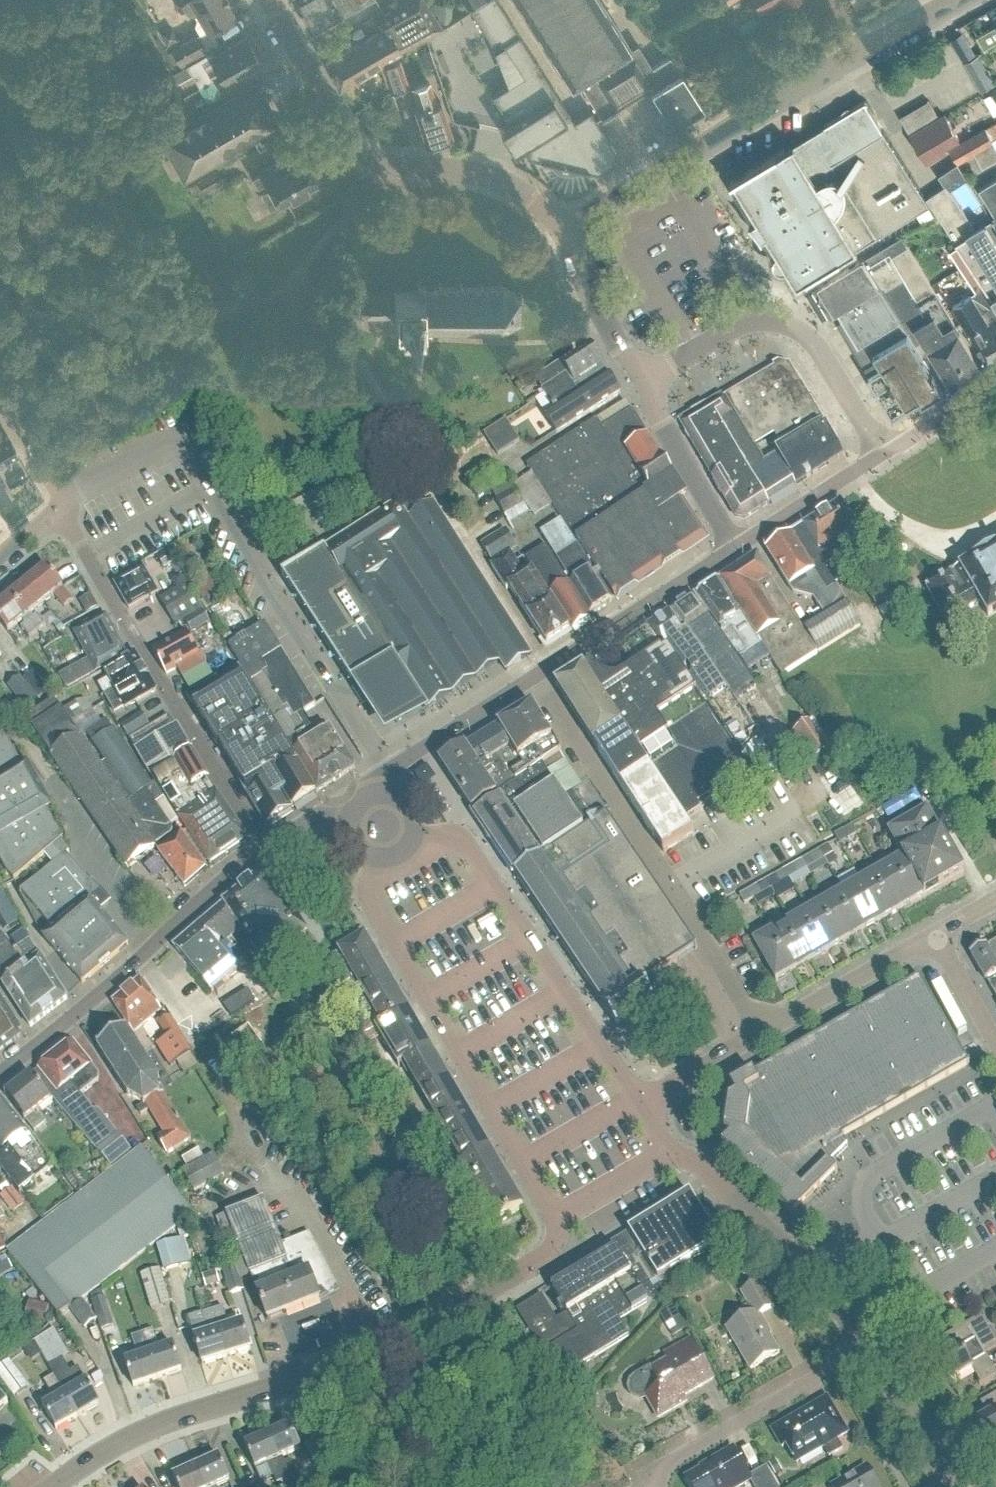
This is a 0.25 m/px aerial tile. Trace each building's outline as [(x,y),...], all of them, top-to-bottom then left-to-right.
[(186,1),(195,16),(197,20),(195,25),(200,34),(202,37),(235,18),(225,0),(188,0),(186,1)] [(312,33),(359,7),(356,3),(361,0),(294,0),(312,33)] [(325,62),(340,89),(381,64),(380,63),(427,36),(441,28),(442,27),(438,20),(433,13),(425,0),(408,0),(381,15),(372,21),(378,32),(325,62)] [(467,8),(480,0),(461,0),(467,8)] [(509,145),(514,153),(524,146),(532,158),(549,162),(554,167),(560,171),(567,173),(574,172),(581,169),(598,173),(616,162),(610,153),(615,150),(591,110),(574,120),(498,0),(486,0),(470,10),(491,43),(495,52),(504,46),(522,75),(492,95),(511,126),(501,132),(509,145)] [(631,48),(601,0),(514,0),(569,87),(570,86),(572,88),(574,87),(579,83),(630,50),(629,49),(631,48)] [(718,11),(735,0),(710,0),(718,11)] [(761,10),(778,0),(781,5),(790,0),(755,0),(761,10)] [(434,10),(433,13),(438,20),(440,20),(451,21),(452,5),(434,4),(434,10)] [(995,39),(995,23),(977,34),(984,46),(995,39)] [(963,59),(974,53),(962,30),(951,37),(963,59)] [(200,34),(172,49),(180,63),(181,66),(186,63),(209,50),(202,37),(200,34)] [(209,50),(186,63),(200,87),(212,80),(207,71),(216,66),(225,81),(260,61),(246,38),(214,56),(210,49),(209,50)] [(663,44),(669,54),(678,48),(672,38),(663,44)] [(630,50),(579,83),(602,117),(618,107),(617,106),(649,86),(651,90),(651,91),(660,106),(666,114),(669,117),(674,120),(679,120),(684,118),(691,114),(703,107),(681,71),(680,72),(670,55),(652,66),(638,45),(630,50)] [(993,83),(985,69),(976,53),(964,61),(981,90),(993,83)] [(401,59),(382,65),(391,92),(410,86),(401,59)] [(257,82),(158,137),(183,181),(282,126),(257,82)] [(441,140),(452,136),(441,101),(435,103),(428,82),(414,86),(421,108),(415,110),(427,145),(430,144),(433,146),(440,144),(441,140)] [(762,235),(767,232),(778,250),(775,253),(775,258),(777,262),(782,263),(786,262),(798,281),(806,276),(806,277),(840,257),(840,256),(876,234),(929,202),(893,143),(892,143),(865,98),(835,116),(785,146),(730,179),(731,181),(735,179),(757,214),(751,219),(756,227),(762,235)] [(945,113),(939,116),(928,98),(900,115),(918,146),(937,135),(953,126),(945,113)] [(158,120),(165,132),(178,124),(172,112),(158,120)] [(986,126),(994,140),(995,143),(995,120),(986,126)] [(953,126),(937,135),(944,149),(945,148),(944,146),(959,137),(953,126)] [(986,126),(949,147),(957,160),(974,151),(982,165),(995,157),(995,145),(993,140),(994,140),(986,126)] [(937,135),(918,146),(926,159),(944,149),(937,135)] [(280,204),(320,181),(318,177),(319,173),(315,167),(312,166),(301,148),(261,171),(262,172),(253,178),(258,186),(267,180),(271,188),(262,193),(270,207),(279,202),(280,204)] [(927,197),(935,209),(937,212),(956,241),(989,291),(995,302),(995,224),(992,217),(985,221),(984,220),(975,226),(949,187),(966,176),(957,161),(939,172),(947,183),(927,197)] [(204,191),(226,180),(220,169),(198,180),(204,191)] [(978,187),(995,214),(992,216),(992,217),(995,224),(995,176),(978,187)] [(922,220),(934,213),(928,204),(916,211),(922,220)] [(981,365),(908,244),(901,233),(863,257),(869,267),(880,285),(883,288),(884,288),(895,306),(916,342),(924,337),(952,383),(955,381),(954,380),(977,366),(978,367),(981,365)] [(833,312),(836,310),(841,317),(837,320),(893,412),(920,395),(923,400),(943,388),(862,257),(817,284),(833,312)] [(458,327),(462,327),(462,326),(479,326),(479,327),(483,327),(483,326),(498,326),(498,327),(502,327),(502,325),(517,317),(521,319),(522,316),(519,314),(519,297),(523,295),(521,291),(517,293),(502,286),(502,282),(499,282),(498,286),(483,285),(483,282),(480,282),(480,285),(462,285),(462,282),(459,282),(459,285),(441,285),(441,282),(438,282),(438,285),(421,285),(421,282),(417,281),(417,291),(393,291),(393,295),(384,295),(384,293),(382,293),(382,295),(367,295),(366,293),(365,294),(365,296),(361,300),(359,299),(358,301),(360,302),(360,308),(358,309),(359,311),(361,310),(365,314),(364,316),(366,317),(367,315),(381,315),(381,317),(383,317),(383,315),(393,315),(393,320),(418,319),(418,330),(421,330),(421,326),(438,326),(438,330),(442,330),(442,326),(458,326),(458,327)] [(995,356),(995,304),(994,302),(981,310),(971,293),(952,304),(987,361),(995,356)] [(608,377),(601,366),(602,366),(589,346),(536,380),(543,390),(549,386),(566,375),(579,395),(608,377)] [(810,405),(811,403),(789,366),(776,373),(774,370),(724,400),(725,400),(727,404),(763,466),(777,457),(796,487),(840,459),(834,449),(837,447),(818,415),(816,415),(810,405)] [(566,375),(549,386),(543,390),(554,408),(551,410),(552,412),(545,416),(557,435),(620,395),(608,376),(608,377),(579,395),(566,375)] [(712,413),(768,505),(795,488),(777,458),(764,466),(763,466),(727,404),(713,412),(712,413)] [(542,512),(552,505),(615,600),(616,599),(612,592),(633,579),(636,583),(637,582),(637,581),(643,577),(643,578),(645,577),(644,576),(650,573),(652,572),(652,571),(657,568),(658,568),(660,567),(657,563),(677,549),(680,554),(682,552),(687,549),(689,548),(688,547),(693,544),(694,545),(696,543),(695,543),(700,540),(702,539),(701,537),(697,532),(698,531),(697,529),(696,530),(692,525),(693,524),(692,522),(691,523),(687,517),(688,516),(687,515),(686,515),(682,510),(684,509),(682,507),(681,508),(678,503),(685,498),(647,439),(642,442),(626,417),(631,413),(630,412),(601,430),(596,422),(527,467),(514,486),(534,517),(542,512)] [(702,412),(681,425),(714,482),(719,479),(729,496),(724,499),(735,518),(744,520),(768,505),(712,413),(705,417),(702,412)] [(506,420),(483,435),(497,457),(520,443),(506,420)] [(398,502),(324,549),(281,577),(385,739),(428,712),(427,709),(451,694),(500,663),(506,672),(531,656),(434,504),(421,484),(411,490),(420,504),(416,506),(412,500),(401,507),(398,502)] [(505,517),(525,506),(516,490),(497,501),(505,517)] [(0,495),(0,507),(12,500),(8,491),(0,495)] [(835,586),(851,577),(877,561),(861,535),(841,503),(765,551),(793,595),(813,601),(822,616),(802,628),(818,653),(860,627),(835,586)] [(611,602),(593,572),(577,547),(576,547),(561,522),(541,534),(572,584),(571,585),(590,615),(592,614),(596,616),(602,612),(601,608),(611,602)] [(478,546),(490,565),(513,550),(501,531),(478,546)] [(589,620),(556,565),(546,548),(525,561),(570,632),(589,620)] [(927,589),(947,623),(980,604),(988,618),(995,613),(995,549),(927,589)] [(156,560),(164,571),(175,564),(167,553),(156,560)] [(569,633),(570,633),(523,560),(516,564),(510,555),(491,567),(506,591),(510,589),(528,618),(528,619),(542,641),(543,641),(546,646),(547,648),(548,647),(547,646),(569,633)] [(782,677),(817,655),(770,580),(771,580),(757,557),(755,558),(760,566),(727,587),(722,580),(720,581),(758,640),(782,677)] [(143,568),(114,585),(129,611),(158,594),(146,574),(154,570),(151,564),(143,568)] [(29,584),(45,604),(54,596),(64,609),(72,602),(63,589),(47,569),(29,584)] [(181,574),(171,580),(177,590),(187,584),(181,574)] [(219,594),(208,575),(192,585),(203,603),(219,594)] [(760,646),(744,619),(719,581),(696,596),(719,628),(720,628),(722,630),(722,634),(733,650),(739,659),(760,646)] [(45,604),(29,584),(10,599),(37,633),(46,626),(38,616),(34,619),(30,615),(45,604)] [(175,626),(203,610),(187,584),(177,590),(160,600),(175,626)] [(875,605),(891,596),(884,584),(869,594),(875,605)] [(99,607),(92,595),(81,602),(88,614),(99,607)] [(756,687),(719,631),(694,598),(669,614),(686,634),(688,632),(704,654),(729,691),(736,702),(756,687)] [(10,599),(0,607),(0,624),(8,634),(22,622),(26,626),(21,629),(29,639),(37,633),(10,599)] [(669,614),(647,629),(646,629),(667,650),(667,649),(682,670),(686,667),(710,703),(729,691),(704,654),(688,632),(686,634),(669,614)] [(102,672),(127,658),(106,617),(75,634),(90,662),(95,659),(102,672)] [(211,628),(204,617),(187,627),(194,639),(211,628)] [(58,622),(53,626),(59,633),(64,629),(58,622)] [(264,625),(228,648),(227,648),(250,684),(266,675),(294,719),(303,714),(313,708),(292,673),(294,672),(264,625)] [(592,664),(583,670),(607,706),(684,823),(684,822),(701,810),(698,805),(742,777),(748,786),(742,790),(748,800),(763,790),(750,770),(748,772),(664,652),(667,650),(646,629),(627,641),(630,645),(619,651),(632,670),(622,677),(616,680),(609,680),(602,677),(597,672),(592,664)] [(187,632),(152,652),(153,654),(166,675),(178,669),(183,677),(205,664),(200,656),(187,632)] [(104,672),(109,681),(98,687),(104,697),(146,673),(143,668),(142,668),(135,655),(104,672)] [(213,682),(196,692),(195,692),(187,697),(195,709),(218,749),(219,748),(232,768),(231,769),(267,828),(294,809),(293,808),(313,794),(314,796),(316,795),(239,668),(214,683),(213,682)] [(70,670),(59,676),(66,690),(78,684),(70,670)] [(556,687),(655,842),(663,853),(692,835),(684,823),(607,706),(583,670),(556,687)] [(146,673),(104,697),(114,716),(125,710),(156,692),(149,679),(149,678),(146,673)] [(39,700),(48,693),(33,674),(24,682),(39,700)] [(294,719),(266,675),(250,684),(316,794),(355,769),(330,730),(318,738),(303,714),(294,719)] [(36,703),(21,684),(18,680),(9,688),(26,711),(36,703)] [(52,760),(126,868),(155,848),(155,847),(170,837),(172,834),(173,831),(172,828),(177,824),(154,786),(152,787),(114,731),(106,721),(101,725),(92,711),(84,717),(75,704),(62,713),(53,699),(25,719),(52,759),(52,760)] [(542,766),(559,754),(561,753),(532,706),(497,727),(498,728),(514,757),(518,762),(522,770),(512,777),(516,783),(542,766)] [(177,727),(172,718),(130,744),(135,752),(177,727)] [(129,740),(146,729),(140,719),(122,729),(129,740)] [(813,721),(811,723),(791,736),(811,766),(833,752),(813,721)] [(177,727),(135,752),(150,777),(177,822),(180,821),(210,867),(229,854),(229,853),(237,847),(238,848),(240,846),(239,846),(242,833),(226,809),(217,795),(207,780),(208,779),(192,751),(192,752),(177,727)] [(514,757),(498,728),(465,748),(464,747),(439,762),(472,812),(507,789),(498,777),(488,783),(478,768),(496,757),(509,778),(512,777),(522,770),(518,762),(514,757)] [(735,728),(727,733),(732,741),(741,736),(735,728)] [(786,770),(783,772),(786,777),(807,762),(789,734),(770,746),(786,770)] [(39,788),(27,767),(23,769),(4,736),(0,738),(0,810),(39,788)] [(746,753),(767,787),(784,777),(762,743),(746,753)] [(582,788),(565,762),(559,754),(542,766),(584,829),(515,875),(617,1028),(654,1003),(642,985),(697,949),(607,814),(595,822),(575,793),(582,788)] [(516,783),(507,789),(472,812),(515,875),(584,829),(542,766),(516,783)] [(39,788),(0,810),(0,862),(7,873),(14,882),(45,856),(51,863),(66,850),(61,841),(64,840),(47,811),(51,808),(39,788)] [(889,820),(906,810),(900,798),(883,808),(889,820)] [(902,858),(879,871),(901,910),(963,875),(927,811),(888,833),(902,858)] [(852,826),(843,831),(848,840),(857,835),(852,826)] [(185,888),(205,870),(205,869),(181,835),(159,853),(184,887),(184,888),(185,888)] [(824,859),(833,854),(828,846),(819,851),(824,859)] [(66,850),(51,863),(53,866),(20,894),(53,932),(99,893),(67,856),(69,854),(66,850)] [(807,858),(801,861),(806,869),(824,859),(819,851),(807,858)] [(801,861),(783,871),(788,879),(806,869),(801,861)] [(224,906),(235,922),(262,963),(307,933),(266,871),(265,870),(264,871),(250,883),(239,891),(239,892),(225,904),(224,903),(223,905),(224,905),(224,906)] [(783,871),(766,881),(771,890),(775,887),(779,894),(791,886),(788,880),(788,879),(783,871)] [(879,871),(860,882),(883,921),(901,910),(879,871)] [(766,881),(748,891),(753,900),(757,906),(774,896),(771,890),(766,881)] [(883,921),(860,882),(843,892),(865,931),(883,921)] [(753,900),(748,891),(739,896),(744,905),(753,900)] [(843,892),(825,902),(847,941),(865,931),(843,892)] [(53,932),(44,940),(83,985),(119,954),(121,937),(98,910),(107,903),(99,893),(53,932)] [(847,941),(825,902),(807,912),(830,951),(847,941)] [(224,906),(224,905),(173,948),(212,994),(242,968),(223,946),(233,937),(229,932),(234,928),(231,925),(235,922),(224,906)] [(830,951),(807,912),(789,922),(812,961),(830,951)] [(812,961),(789,922),(778,929),(774,922),(768,925),(772,932),(794,971),(812,961)] [(794,971),(772,932),(753,943),(776,982),(794,971)] [(14,954),(5,941),(0,937),(0,981),(30,1029),(67,1000),(42,962),(25,974),(12,955),(14,954)] [(339,953),(318,965),(362,1040),(377,1031),(409,1013),(365,938),(339,953)] [(985,949),(985,948),(967,958),(983,984),(995,977),(995,942),(985,949)] [(842,1138),(969,1066),(920,979),(730,1087),(721,1146),(792,1218),(837,1174),(829,1165),(847,1147),(842,1138)] [(133,1035),(161,1011),(140,980),(113,1004),(133,1035)] [(662,1007),(679,997),(670,981),(653,991),(662,1007)] [(21,1037),(18,1033),(22,1030),(0,996),(0,1052),(21,1037)] [(409,1013),(377,1031),(399,1068),(404,1065),(404,1064),(430,1049),(409,1013)] [(186,1045),(170,1019),(158,1026),(164,1036),(155,1042),(157,1045),(155,1046),(169,1069),(176,1064),(184,1076),(198,1068),(186,1045)] [(240,1049),(257,1038),(249,1026),(233,1036),(240,1049)] [(102,1058),(104,1057),(111,1069),(110,1070),(111,1072),(112,1071),(120,1083),(118,1084),(120,1086),(121,1085),(128,1096),(127,1097),(129,1099),(130,1098),(143,1105),(143,1107),(137,1110),(141,1116),(149,1111),(164,1136),(157,1140),(167,1156),(191,1141),(163,1095),(161,1096),(161,1095),(159,1095),(158,1080),(160,1079),(159,1077),(157,1078),(150,1066),(151,1066),(150,1064),(149,1065),(141,1053),(143,1052),(141,1050),(140,1051),(132,1039),(134,1038),(133,1036),(131,1037),(127,1031),(128,1030),(127,1029),(125,1030),(99,1047),(98,1046),(97,1048),(98,1050),(98,1049),(103,1056),(101,1057),(102,1058)] [(122,1135),(99,1106),(93,1112),(78,1093),(89,1084),(98,1077),(90,1068),(91,1067),(88,1064),(91,1062),(85,1054),(82,1057),(72,1044),(39,1070),(41,1072),(34,1078),(98,1154),(122,1135)] [(449,1081),(430,1049),(404,1064),(404,1065),(422,1096),(449,1081)] [(25,1122),(34,1115),(51,1101),(31,1076),(5,1096),(25,1122)] [(449,1081),(422,1096),(463,1165),(489,1150),(449,1081)] [(50,1170),(54,1168),(1,1100),(0,1100),(0,1151),(1,1152),(0,1153),(3,1157),(0,1159),(0,1170),(20,1194),(24,1191),(28,1196),(35,1191),(31,1185),(50,1170)] [(37,1118),(34,1115),(25,1122),(34,1134),(45,1125),(39,1117),(37,1118)] [(210,1138),(191,1147),(196,1156),(214,1147),(210,1138)] [(141,1148),(7,1252),(59,1318),(70,1310),(193,1216),(141,1148)] [(489,1150),(463,1165),(460,1167),(461,1168),(494,1225),(493,1225),(494,1226),(523,1209),(489,1150)] [(214,1157),(211,1159),(184,1173),(194,1192),(224,1177),(214,1157)] [(75,1193),(86,1185),(76,1172),(65,1179),(75,1193)] [(0,1198),(0,1199),(12,1214),(24,1205),(12,1189),(0,1198)] [(628,1233),(620,1238),(626,1249),(649,1285),(657,1280),(658,1282),(719,1244),(690,1195),(628,1233)] [(320,1307),(318,1302),(320,1301),(320,1300),(338,1290),(309,1235),(281,1246),(263,1201),(226,1216),(217,1220),(236,1267),(240,1279),(250,1275),(250,1276),(258,1294),(257,1294),(268,1322),(285,1315),(287,1320),(320,1307)] [(186,1226),(177,1229),(180,1239),(190,1236),(186,1226)] [(510,1238),(502,1242),(507,1250),(515,1245),(510,1238)] [(535,1300),(517,1311),(559,1380),(628,1338),(618,1321),(656,1298),(649,1285),(626,1249),(620,1238),(611,1244),(616,1251),(552,1290),(562,1307),(558,1310),(561,1314),(565,1311),(573,1324),(556,1334),(535,1300)] [(165,1271),(181,1266),(191,1263),(184,1239),(157,1247),(165,1271)] [(0,1261),(0,1278),(12,1271),(5,1258),(0,1261)] [(231,1294),(242,1291),(235,1268),(224,1272),(231,1294)] [(170,1307),(163,1285),(159,1271),(140,1276),(151,1313),(170,1307)] [(202,1277),(206,1290),(219,1285),(215,1273),(202,1277)] [(774,1307),(760,1283),(741,1293),(749,1306),(732,1316),(737,1324),(726,1330),(750,1370),(779,1354),(764,1327),(766,1326),(759,1315),(774,1307)] [(678,1293),(671,1285),(657,1298),(665,1306),(678,1293)] [(113,1328),(106,1305),(104,1299),(91,1303),(101,1332),(113,1328)] [(23,1321),(44,1327),(49,1307),(29,1301),(23,1321)] [(97,1321),(82,1303),(82,1302),(71,1311),(85,1330),(97,1321)] [(659,1314),(665,1325),(680,1317),(674,1306),(659,1314)] [(229,1329),(227,1322),(223,1308),(212,1312),(227,1358),(251,1350),(243,1324),(229,1329)] [(212,1312),(202,1315),(188,1319),(203,1365),(227,1358),(212,1312)] [(987,1354),(995,1349),(995,1343),(981,1317),(943,1339),(950,1351),(936,1359),(949,1382),(970,1370),(979,1386),(995,1376),(995,1370),(987,1354)] [(79,1342),(85,1337),(72,1318),(65,1323),(79,1342)] [(142,1335),(158,1380),(182,1372),(173,1347),(155,1353),(153,1348),(157,1345),(152,1331),(142,1335)] [(47,1334),(33,1343),(48,1369),(53,1377),(54,1377),(78,1418),(100,1406),(86,1383),(78,1388),(62,1361),(47,1334)] [(158,1380),(142,1335),(132,1338),(136,1352),(141,1352),(143,1357),(125,1363),(134,1388),(158,1380)] [(667,1362),(636,1380),(632,1383),(630,1388),(632,1393),(635,1397),(641,1399),(645,1397),(658,1419),(687,1402),(684,1397),(712,1380),(690,1341),(663,1356),(667,1362)] [(25,1387),(8,1364),(0,1370),(0,1378),(13,1396),(25,1387)] [(55,1401),(43,1408),(56,1431),(78,1418),(54,1377),(53,1377),(44,1383),(55,1401)] [(8,1404),(0,1395),(0,1411),(8,1404)] [(980,1404),(987,1417),(974,1424),(987,1447),(995,1442),(995,1395),(980,1404)] [(827,1399),(772,1431),(782,1448),(786,1446),(796,1463),(823,1448),(829,1458),(843,1450),(837,1440),(847,1434),(827,1399)] [(283,1460),(289,1457),(288,1456),(301,1450),(291,1427),(268,1437),(287,1480),(297,1476),(291,1463),(285,1464),(283,1460)] [(287,1480),(268,1437),(245,1447),(255,1471),(268,1465),(277,1485),(287,1480)] [(733,1450),(731,1448),(698,1467),(699,1470),(684,1478),(689,1486),(739,1486),(750,1481),(753,1486),(777,1486),(766,1467),(748,1477),(733,1450)] [(196,1469),(204,1486),(219,1486),(230,1482),(219,1459),(196,1469)] [(776,1462),(769,1465),(775,1476),(781,1473),(782,1472),(776,1462)] [(866,1467),(832,1486),(878,1486),(866,1467)] [(196,1469),(174,1479),(177,1486),(204,1486),(196,1469)] [(326,1486),(341,1486),(331,1471),(321,1478),(326,1486)]
